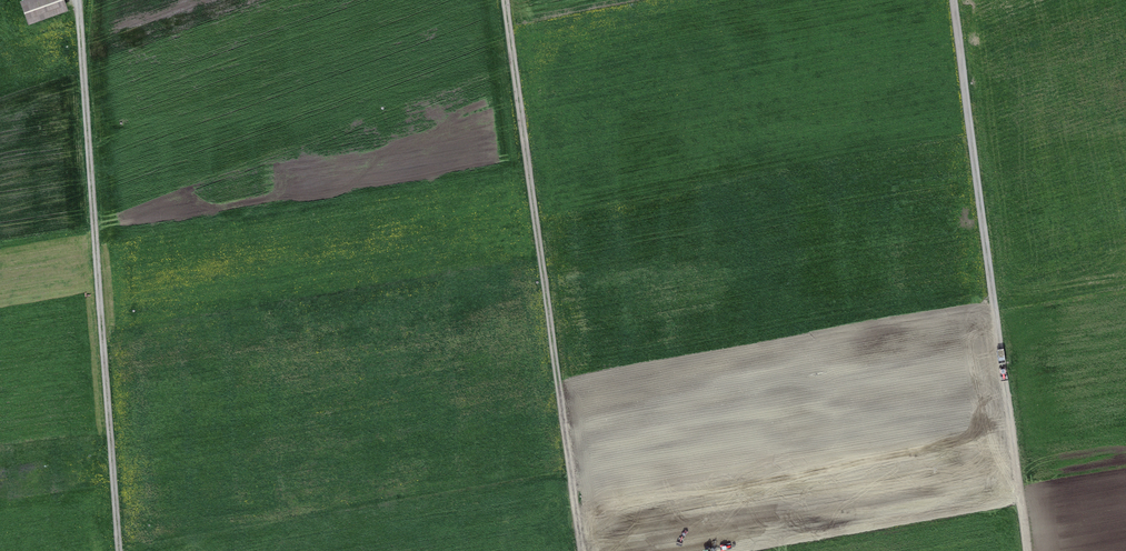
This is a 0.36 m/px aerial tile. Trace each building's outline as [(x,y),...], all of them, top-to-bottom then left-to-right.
[(61,0),(32,0),(24,3),(30,22),(65,9),(61,0)]
